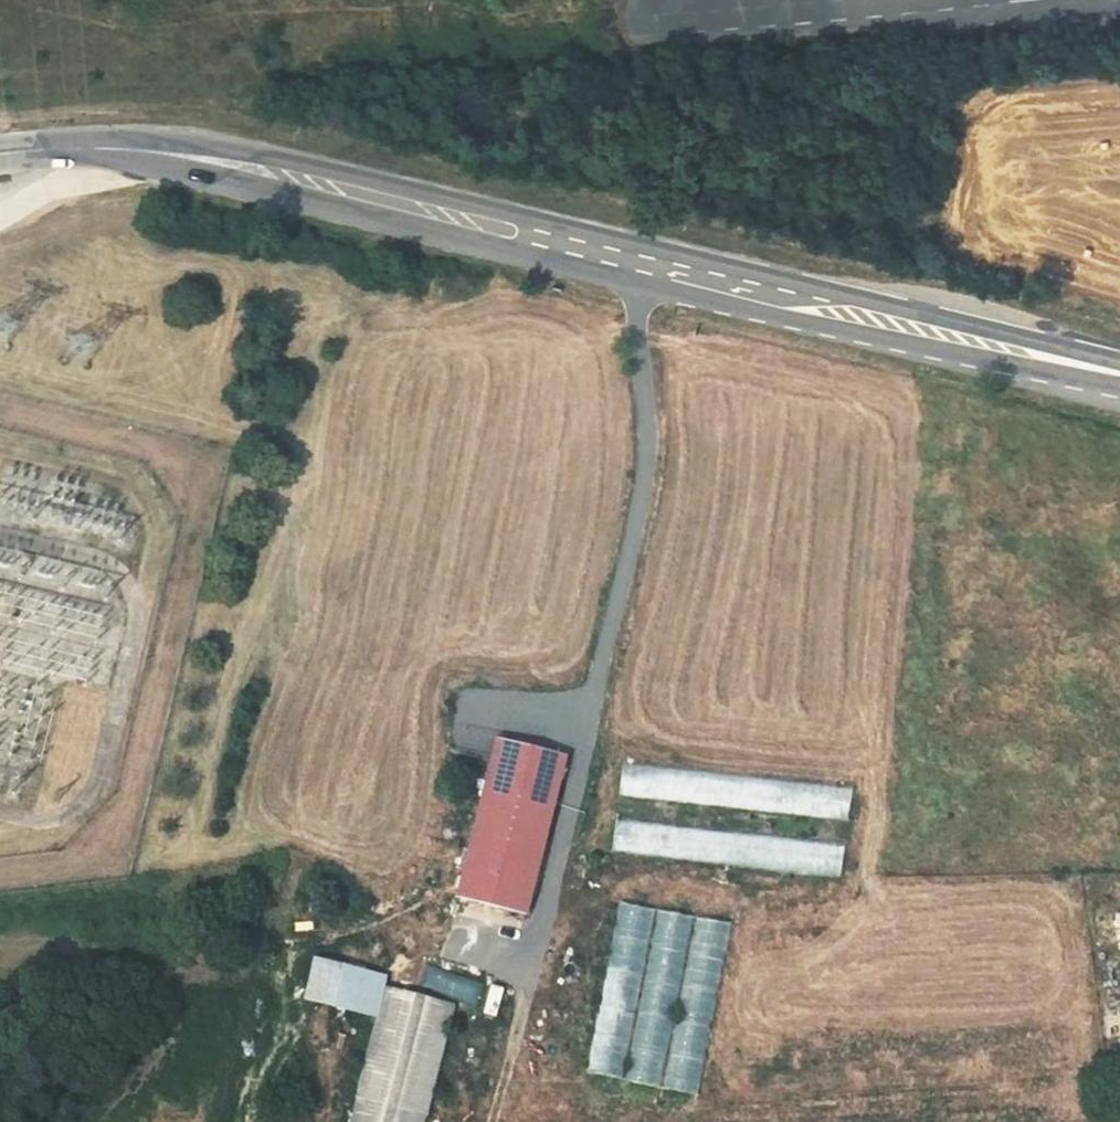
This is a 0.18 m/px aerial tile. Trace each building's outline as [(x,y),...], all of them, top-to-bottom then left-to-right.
[(525,914),(564,755),(498,738),(457,897),(525,914)] [(616,904),(588,1076),(700,1094),(728,923),(616,904)] [(382,986),(355,1095),(357,1095),(350,1121),(422,1121),(424,1113),(426,1113),(455,1005),(382,986)]
